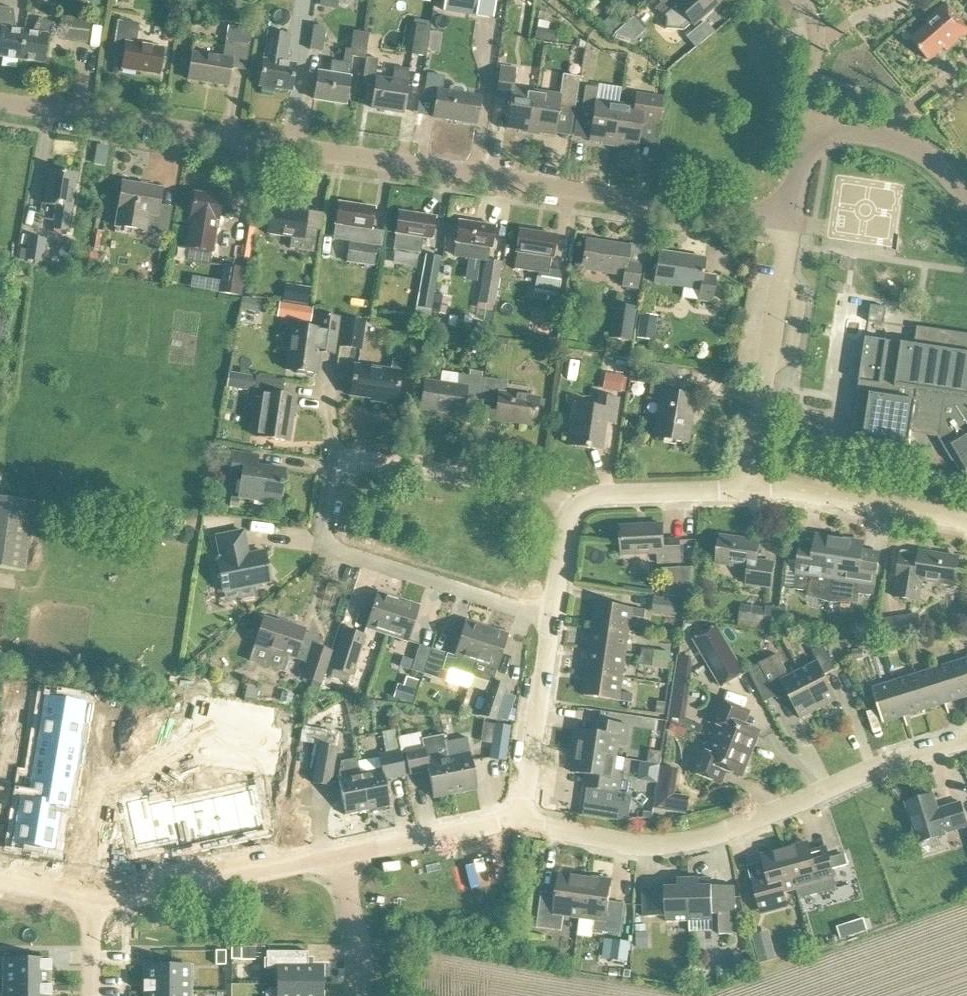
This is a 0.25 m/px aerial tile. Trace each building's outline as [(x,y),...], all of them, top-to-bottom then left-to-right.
[(319,8),(337,11),(338,0),(320,0),(319,8)] [(442,14),(491,21),(495,2),(495,0),(444,0),(442,14)] [(581,12),(585,17),(598,5),(594,0),(581,12)] [(655,9),(663,19),(665,17),(664,30),(682,31),(690,24),(692,27),(723,0),(665,0),(655,9)] [(911,41),(929,62),(944,50),(947,53),(966,36),(966,29),(946,5),(926,22),(929,25),(911,41)] [(25,33),(16,31),(13,10),(0,8),(0,35),(1,35),(0,40),(0,57),(21,60),(25,33)] [(600,27),(609,36),(622,24),(613,15),(600,27)] [(86,41),(90,21),(62,16),(58,36),(86,41)] [(644,33),(632,20),(614,36),(632,44),(644,33)] [(25,33),(21,60),(44,64),(47,40),(51,41),(53,23),(38,21),(32,34),(25,33)] [(164,49),(136,45),(140,25),(118,22),(114,46),(125,48),(122,70),(159,76),(164,49)] [(227,27),(224,57),(195,53),(189,81),(228,87),(231,70),(246,72),(252,32),(227,27)] [(313,27),(311,44),(310,52),(323,54),(326,29),(313,27)] [(426,59),(429,38),(430,29),(416,27),(412,57),(426,59)] [(345,51),(343,64),(332,63),(330,75),(318,73),(314,101),(346,106),(351,65),(352,58),(365,60),(369,35),(353,33),(351,52),(345,51)] [(292,93),(296,66),(286,65),(290,37),(268,34),(260,87),(263,88),(262,93),(273,95),(274,89),(292,93)] [(533,135),(539,94),(515,90),(517,70),(499,67),(495,100),(510,103),(506,130),(533,135)] [(407,83),(408,72),(395,70),(393,81),(376,79),(374,88),(371,110),(403,115),(407,83)] [(362,86),(374,88),(376,79),(376,76),(363,74),(362,86)] [(441,94),(443,78),(427,75),(422,105),(435,107),(433,120),(476,126),(480,99),(441,94)] [(539,94),(533,135),(554,138),(559,107),(575,110),(580,79),(564,76),(560,97),(539,94)] [(589,143),(615,147),(621,106),(595,102),(597,89),(584,87),(580,111),(593,113),(589,143)] [(637,150),(638,146),(641,121),(659,124),(662,99),(635,95),(633,107),(621,106),(615,147),(637,150)] [(69,234),(72,209),(78,178),(49,173),(44,204),(56,206),(52,231),(69,234)] [(172,209),(160,207),(162,191),(124,184),(116,228),(147,234),(167,238),(172,209)] [(195,195),(190,226),(191,226),(187,250),(213,254),(217,230),(218,230),(224,199),(221,199),(222,195),(209,193),(209,197),(195,195)] [(316,232),(306,230),(310,206),(297,204),(296,208),(273,204),(267,235),(290,239),(288,250),(312,255),(316,232)] [(372,231),(375,210),(338,204),(335,225),(372,231)] [(436,220),(399,213),(393,252),(421,256),(423,239),(433,241),(436,220)] [(459,223),(455,243),(453,258),(485,263),(485,261),(487,249),(493,249),(496,229),(459,223)] [(557,236),(518,230),(515,253),(513,271),(538,275),(539,270),(553,272),(554,259),(557,236)] [(25,258),(42,261),(45,241),(28,239),(25,258)] [(627,265),(630,249),(587,241),(582,269),(623,276),(621,289),(638,292),(642,267),(627,265)] [(374,268),(377,247),(350,242),(347,264),(374,268)] [(81,253),(77,274),(95,277),(99,256),(81,253)] [(716,278),(703,276),(705,260),(659,253),(654,285),(684,289),(682,300),(699,302),(712,304),(716,278)] [(429,328),(433,307),(441,258),(426,255),(413,326),(429,328)] [(495,308),(502,264),(485,261),(478,305),(495,308)] [(240,296),(244,270),(222,267),(218,293),(240,296)] [(539,270),(538,275),(535,295),(558,298),(562,273),(553,272),(539,270)] [(306,307),(309,289),(284,285),(281,303),(306,307)] [(654,298),(642,296),(640,310),(652,312),(654,298)] [(239,310),(259,314),(261,302),(241,298),(239,310)] [(629,343),(634,309),(616,306),(610,340),(629,343)] [(886,308),(871,306),(868,322),(883,325),(886,308)] [(291,320),(308,323),(310,309),(309,309),(294,307),(291,320)] [(652,341),(656,317),(637,315),(634,334),(637,335),(636,338),(652,341)] [(335,346),(339,319),(321,316),(319,330),(293,327),(287,370),(317,375),(321,344),(335,346)] [(448,317),(446,328),(454,329),(456,318),(448,317)] [(362,350),(366,323),(344,319),(340,347),(362,350)] [(489,327),(476,325),(475,333),(487,335),(489,327)] [(907,346),(868,340),(850,447),(909,456),(912,435),(940,439),(944,446),(953,461),(955,460),(966,478),(966,477),(966,336),(918,328),(915,346),(907,345),(907,346)] [(401,373),(403,360),(393,358),(391,371),(355,366),(350,396),(381,401),(380,403),(396,405),(401,373)] [(694,398),(674,395),(678,369),(655,365),(649,400),(661,402),(654,439),(686,444),(686,441),(688,441),(689,431),(688,431),(694,398)] [(244,391),(254,393),(254,397),(263,399),(257,438),(289,443),(296,398),(280,396),(282,381),(246,376),(228,373),(225,388),(244,391)] [(481,403),(485,379),(469,377),(459,375),(441,373),(440,385),(425,382),(421,410),(463,416),(465,401),(481,403)] [(606,374),(604,391),(621,393),(623,377),(606,374)] [(507,382),(485,379),(481,403),(497,405),(495,421),(534,427),(539,399),(505,394),(507,382)] [(615,425),(619,400),(600,397),(599,409),(574,405),(568,446),(599,451),(603,423),(615,425)] [(280,505),(285,471),(283,471),(282,473),(257,469),(259,457),(234,453),(231,472),(242,474),(239,499),(280,505)] [(25,574),(35,506),(0,500),(0,570),(25,574)] [(659,564),(682,563),(681,541),(665,541),(664,525),(622,527),(623,555),(659,554),(659,564)] [(224,593),(270,583),(264,553),(248,556),(243,532),(216,538),(221,561),(217,562),(224,593)] [(775,564),(758,562),(761,542),(722,537),(718,565),(750,569),(748,585),(772,588),(775,564)] [(836,580),(842,540),(818,537),(817,543),(803,541),(795,590),(819,594),(821,578),(836,580)] [(842,540),(836,580),(832,604),(857,604),(859,595),(873,598),(874,589),(876,589),(882,554),(865,552),(866,544),(842,540)] [(960,559),(921,552),(920,557),(903,554),(896,598),(921,602),(924,582),(956,587),(960,559)] [(387,636),(398,600),(377,594),(366,629),(387,636)] [(652,613),(676,616),(678,601),(654,598),(652,613)] [(398,600),(387,636),(408,643),(420,607),(398,600)] [(594,628),(630,633),(632,618),(646,620),(647,611),(598,604),(594,628)] [(739,627),(777,632),(780,611),(742,606),(739,627)] [(912,639),(909,615),(885,618),(888,642),(912,639)] [(264,619),(255,647),(250,662),(282,672),(287,657),(295,660),(302,639),(305,630),(288,625),(288,626),(264,619)] [(471,678),(487,629),(466,622),(454,658),(431,650),(423,676),(446,683),(450,671),(471,678)] [(719,627),(694,641),(721,689),(746,675),(719,627)] [(626,656),(630,633),(594,628),(591,651),(626,656)] [(326,679),(348,686),(364,636),(343,629),(326,679)] [(487,629),(471,678),(491,684),(481,717),(495,722),(506,686),(493,682),(508,636),(487,629)] [(423,676),(431,650),(419,646),(414,662),(403,658),(400,668),(423,676)] [(801,672),(820,710),(839,701),(826,676),(837,671),(824,646),(813,652),(819,663),(801,672)] [(317,699),(321,685),(331,653),(314,647),(304,680),(311,682),(306,696),(317,699)] [(642,658),(654,659),(654,651),(642,650),(642,658)] [(623,679),(626,656),(591,651),(588,674),(623,679)] [(691,722),(700,656),(683,654),(673,719),(691,722)] [(820,710),(801,672),(790,678),(779,656),(760,665),(778,701),(789,695),(801,720),(820,710)] [(653,667),(654,659),(642,658),(641,666),(653,667)] [(966,697),(966,661),(957,664),(966,697)] [(966,699),(966,697),(957,664),(936,670),(947,705),(966,699)] [(926,712),(947,705),(936,670),(915,677),(926,712)] [(185,672),(181,700),(197,702),(200,674),(185,672)] [(621,693),(623,679),(588,674),(584,697),(634,704),(635,695),(621,693)] [(905,718),(926,712),(915,677),(894,683),(905,718)] [(406,678),(404,686),(403,688),(397,686),(393,700),(411,705),(418,681),(406,678)] [(884,725),(905,718),(894,683),(873,690),(884,725)] [(44,699),(41,719),(81,726),(84,705),(44,699)] [(328,704),(331,715),(343,712),(340,701),(328,704)] [(715,740),(752,756),(762,733),(746,726),(752,713),(720,701),(711,724),(720,727),(715,740)] [(5,706),(4,713),(16,715),(17,707),(5,706)] [(41,719),(38,740),(78,746),(81,726),(41,719)] [(579,731),(576,752),(617,758),(619,745),(627,746),(630,727),(601,722),(599,734),(579,731)] [(488,759),(505,762),(510,727),(493,724),(488,759)] [(2,726),(1,734),(13,736),(14,728),(2,726)] [(360,774),(367,812),(390,808),(385,781),(404,777),(395,730),(381,733),(385,753),(378,755),(381,770),(360,774)] [(0,738),(0,742),(11,744),(13,736),(1,734),(0,738)] [(288,736),(287,744),(298,746),(300,738),(288,736)] [(448,758),(445,743),(444,743),(443,736),(421,740),(422,746),(405,749),(410,776),(428,773),(433,799),(455,795),(448,758)] [(445,743),(448,758),(455,795),(477,791),(467,739),(445,743)] [(38,740),(34,760),(74,767),(78,746),(38,740)] [(752,756),(715,740),(709,754),(700,750),(691,773),(722,786),(728,772),(743,778),(752,756)] [(287,744),(285,752),(297,754),(298,746),(287,744)] [(330,787),(336,749),(319,746),(312,784),(330,787)] [(285,752),(284,760),(296,762),(297,754),(285,752)] [(617,758),(576,752),(573,773),(586,775),(584,787),(620,792),(623,773),(615,772),(617,758)] [(367,812),(360,774),(359,774),(356,759),(340,762),(337,778),(345,816),(367,812)] [(34,760),(31,781),(71,787),(74,767),(34,760)] [(284,760),(283,767),(294,769),(296,762),(284,760)] [(283,767),(281,775),(293,777),(294,769),(283,767)] [(688,814),(691,798),(675,795),(679,771),(663,768),(657,809),(688,814)] [(281,775),(280,783),(292,785),(293,777),(281,775)] [(24,779),(20,800),(60,807),(67,809),(71,787),(31,781),(24,779)] [(253,790),(232,795),(241,834),(262,830),(253,790)] [(232,795),(212,799),(221,839),(241,834),(232,795)] [(944,834),(966,827),(960,804),(937,811),(932,796),(905,804),(917,844),(944,836),(944,834)] [(147,798),(126,803),(136,850),(158,845),(149,806),(147,798)] [(212,799),(192,804),(201,843),(221,839),(212,799)] [(20,800),(17,821),(57,828),(60,807),(20,800)] [(631,807),(582,800),(580,814),(619,821),(630,817),(631,807)] [(171,801),(149,806),(158,845),(178,841),(179,841),(172,808),(173,808),(171,801)] [(173,808),(172,808),(179,841),(178,841),(179,848),(201,843),(192,804),(173,808)] [(17,821),(13,843),(53,850),(57,828),(17,821)] [(808,844),(785,850),(795,889),(807,886),(810,897),(838,889),(827,847),(810,851),(808,844)] [(761,857),(763,863),(767,877),(751,881),(761,917),(788,910),(783,893),(795,889),(785,850),(761,857)] [(564,916),(580,918),(586,878),(560,875),(557,895),(542,893),(537,928),(562,932),(564,916)] [(863,875),(851,877),(854,904),(866,903),(863,875)] [(612,882),(586,878),(580,918),(595,920),(593,931),(620,935),(624,905),(609,903),(612,882)] [(711,879),(688,880),(689,922),(690,933),(713,932),(712,916),(718,915),(719,935),(735,935),(734,887),(712,887),(711,879)] [(666,923),(689,922),(688,880),(665,881),(665,889),(643,890),(644,918),(666,917),(666,923)] [(862,918),(852,921),(856,933),(866,930),(862,918)] [(776,958),(769,932),(752,936),(759,963),(776,958)] [(648,949),(648,934),(637,934),(637,949),(648,949)] [(612,941),(610,960),(628,962),(631,943),(612,941)] [(241,947),(231,947),(231,961),(241,961),(241,947)] [(215,952),(215,966),(225,966),(225,952),(215,952)] [(276,968),(276,986),(322,986),(322,967),(307,966),(307,953),(266,953),(266,968),(276,968)] [(3,961),(3,986),(48,986),(49,962),(3,961)] [(145,993),(190,993),(190,968),(145,968),(145,993)] [(48,986),(3,986),(3,995),(48,995),(48,986)] [(276,986),(276,995),(322,995),(322,986),(276,986)]
